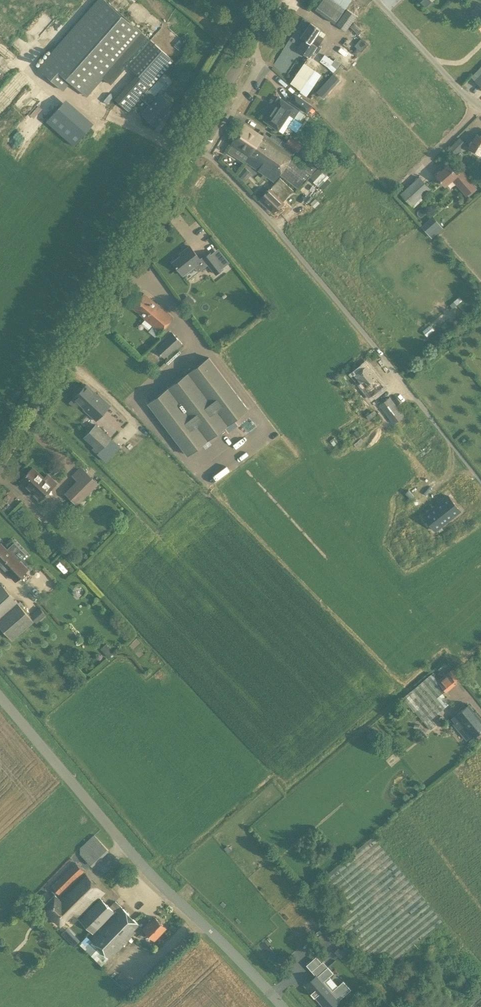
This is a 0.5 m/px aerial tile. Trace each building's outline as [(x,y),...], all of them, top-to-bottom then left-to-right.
[(127,65),(137,74),(114,99),(128,111),(141,98),(149,106),(144,111),(151,117),(147,121),(155,128),(166,117),(163,114),(170,106),(159,95),(155,99),(146,91),(173,62),(149,40),(140,33),(105,0),(99,0),(38,69),(62,90),(70,82),(85,96),(102,77),(110,84),(127,65)] [(335,24),(345,10),(331,0),(322,0),(315,9),(335,24)] [(336,24),(345,31),(355,17),(346,10),(336,24)] [(321,47),(318,45),(323,38),(317,34),(319,30),(310,24),(301,37),(304,39),(297,49),(309,58),(314,52),(317,54),(321,47)] [(335,72),(341,63),(327,53),(321,61),(335,72)] [(319,82),(324,74),(307,62),(291,83),(310,97),(320,83),(319,82)] [(294,94),(289,101),(307,114),(312,106),(294,94)] [(282,134),(293,117),(298,120),(303,114),(278,97),(272,105),(274,106),(264,121),(282,134)] [(90,127),(62,103),(46,121),(74,145),(90,127)] [(286,144),(281,141),(279,144),(263,134),(262,136),(244,124),(231,144),(249,156),(245,161),(274,182),(295,150),(297,152),(302,145),(290,137),(286,144)] [(98,138),(107,127),(105,125),(99,132),(96,129),(93,134),(98,138)] [(477,135),(468,148),(480,155),(480,153),(480,138),(477,135)] [(461,136),(451,146),(458,153),(468,143),(461,136)] [(451,179),(466,196),(475,188),(460,171),(456,175),(448,165),(435,176),(444,186),(451,179)] [(318,168),(309,177),(323,190),(330,182),(326,178),(327,177),(318,168)] [(418,177),(399,194),(411,207),(430,189),(418,177)] [(259,199),(273,212),(293,191),(280,178),(275,183),(277,185),(271,191),(269,189),(264,194),(265,195),(261,200),(260,199),(259,199)] [(434,237),(445,227),(434,215),(422,225),(434,237)] [(201,261),(189,246),(183,251),(184,253),(172,262),(183,275),(201,261)] [(202,258),(215,274),(223,268),(210,252),(202,258)] [(144,318),(160,332),(173,317),(157,303),(156,304),(143,293),(132,307),(145,318),(144,318)] [(182,344),(173,334),(172,333),(168,337),(169,338),(157,350),(164,357),(176,346),(178,348),(182,344)] [(244,412),(205,360),(148,403),(187,455),(244,412)] [(361,390),(368,399),(383,386),(366,365),(354,375),(364,388),(361,390)] [(83,410),(95,421),(110,406),(98,394),(97,395),(86,385),(69,403),(74,408),(78,404),(84,409),(83,410)] [(379,405),(393,424),(405,415),(401,411),(399,412),(389,398),(379,405)] [(119,447),(110,439),(111,438),(96,424),(83,437),(93,447),(87,453),(92,458),(97,453),(105,461),(119,447)] [(32,492),(40,500),(56,483),(48,475),(44,478),(33,467),(21,479),(32,491),(32,492)] [(65,493),(77,504),(98,483),(91,476),(87,480),(83,475),(65,493)] [(412,499),(404,489),(400,485),(391,492),(394,496),(402,506),(412,499)] [(435,529),(459,509),(448,494),(423,514),(435,529)] [(27,570),(8,549),(7,550),(0,543),(0,564),(16,581),(27,570)] [(0,586),(0,633),(8,642),(31,622),(0,586)] [(100,630),(91,638),(97,644),(105,636),(100,630)] [(108,657),(115,651),(107,642),(101,648),(108,657)] [(448,672),(438,680),(446,690),(456,682),(448,672)] [(431,719),(451,703),(429,677),(404,697),(430,729),(436,725),(431,719)] [(474,736),(480,730),(480,719),(469,704),(456,714),(474,736)] [(94,835),(80,848),(80,854),(93,867),(109,850),(94,835)] [(104,893),(76,863),(52,886),(58,892),(43,907),(61,925),(74,913),(78,918),(104,893)] [(91,930),(86,935),(109,957),(110,959),(137,931),(144,936),(147,933),(155,939),(166,928),(155,918),(150,923),(149,922),(143,928),(115,902),(110,908),(100,898),(80,919),(91,930)] [(74,946),(80,941),(68,928),(62,933),(74,946)] [(321,952),(311,961),(317,967),(326,958),(321,952)] [(307,985),(326,1006),(332,1006),(351,989),(343,981),(333,990),(324,980),(333,972),(328,966),(307,985)]
